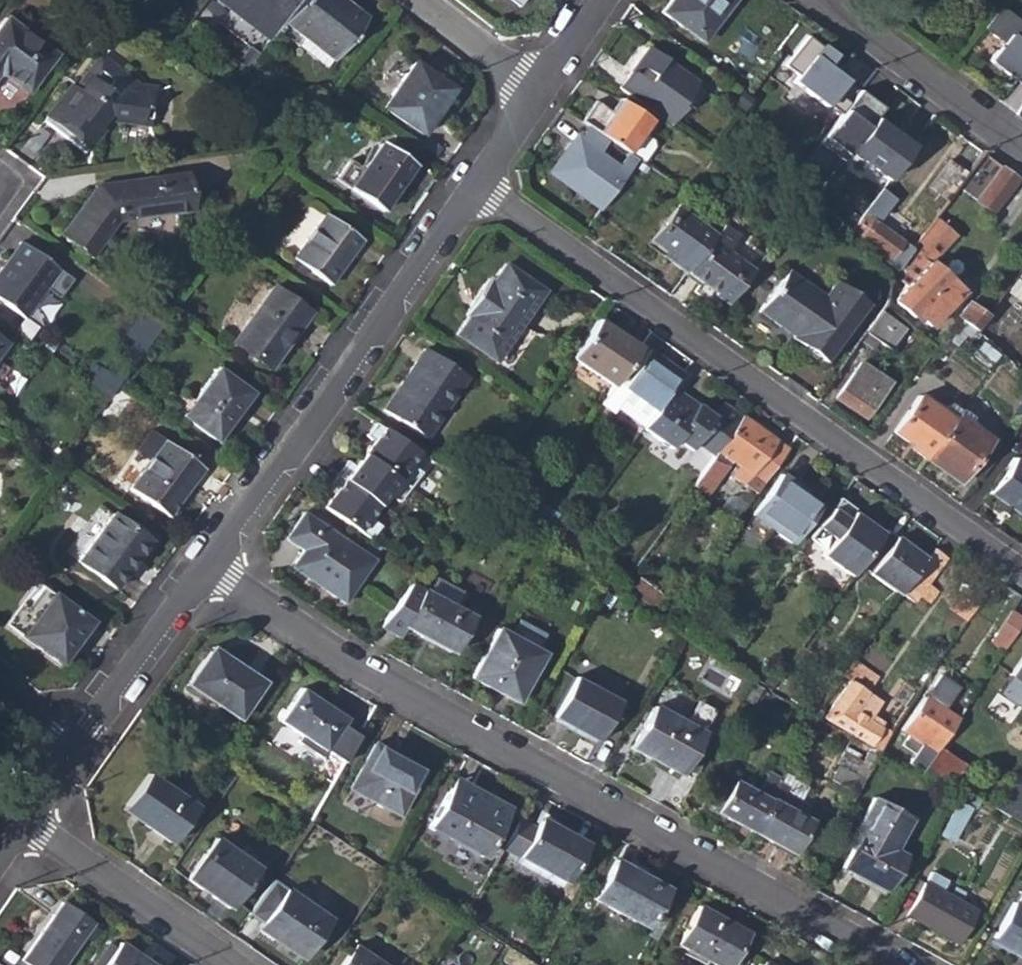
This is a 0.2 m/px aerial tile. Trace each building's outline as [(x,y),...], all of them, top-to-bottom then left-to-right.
[(300,0),(226,0),(271,37),(284,21),(300,0)] [(332,59),(365,17),(344,0),(300,0),(284,21),(303,36),(297,44),(324,65),(330,58),(332,59)] [(662,12),(680,25),(683,22),(696,32),(719,0),(670,0),(662,12)] [(701,41),(731,0),(719,0),(696,32),(683,22),(680,25),(701,41)] [(982,26),(1001,41),(988,59),(1009,75),(1011,73),(1015,76),(1013,78),(1015,80),(1016,79),(1021,83),(1021,25),(997,6),(982,26)] [(0,25),(0,72),(25,91),(53,54),(5,18),(0,25)] [(875,118),(880,112),(857,94),(860,91),(859,91),(825,64),(827,62),(801,44),(779,73),(792,83),(787,90),(818,114),(826,104),(840,114),(817,143),(842,161),(849,152),(875,118)] [(647,45),(618,86),(669,123),(682,106),(678,104),(695,80),(647,45)] [(67,87),(41,122),(62,138),(66,133),(79,142),(88,128),(96,134),(107,119),(153,124),(157,89),(136,87),(95,58),(83,75),(87,78),(76,94),(67,87)] [(412,61),(381,107),(421,134),(452,88),(412,61)] [(882,109),(860,91),(857,94),(880,112),(882,109)] [(733,108),(742,114),(752,101),(743,95),(733,108)] [(593,102),(579,121),(585,125),(606,139),(624,152),(625,152),(636,137),(646,122),(621,104),(613,115),(593,102)] [(875,118),(849,152),(886,181),(920,137),(907,126),(901,134),(899,137),(888,128),(875,118)] [(606,139),(585,125),(581,130),(602,144),(606,139)] [(899,137),(901,134),(890,125),(888,128),(899,137)] [(568,187),(600,208),(635,160),(625,152),(624,152),(616,164),(597,151),(602,144),(581,130),(567,151),(564,149),(551,166),(572,181),(568,187)] [(625,152),(635,160),(646,144),(636,137),(625,152)] [(381,210),(412,164),(381,143),(363,168),(349,158),(335,178),(349,188),(381,210)] [(959,185),(977,199),(994,211),(1019,178),(1002,165),(984,152),(968,174),(959,185)] [(950,160),(928,187),(946,201),(959,185),(968,174),(950,160)] [(572,181),(551,166),(547,172),(568,187),(572,181)] [(96,186),(60,234),(90,256),(116,220),(133,218),(178,212),(190,210),(184,173),(96,186)] [(882,228),(870,217),(876,209),(888,195),(880,189),(849,229),(894,268),(909,249),(882,228)] [(714,235),(676,207),(649,241),(671,255),(668,259),(686,271),(714,235)] [(905,285),(893,299),(913,317),(919,316),(930,326),(961,293),(927,262),(953,237),(952,221),(939,210),(909,249),(895,268),(899,272),(895,277),(905,285)] [(133,218),(136,236),(181,231),(178,212),(133,218)] [(324,214),(292,259),(329,285),(361,240),(324,214)] [(714,235),(686,271),(713,293),(724,302),(749,271),(737,262),(724,251),(736,234),(721,225),(714,235)] [(647,245),(668,259),(671,255),(649,241),(647,245)] [(0,269),(0,301),(23,318),(58,270),(20,242),(0,269)] [(468,316),(456,333),(496,361),(544,291),(504,263),(492,281),(488,278),(464,313),(468,316)] [(783,270),(755,310),(791,336),(790,338),(821,360),(862,304),(831,281),(819,297),(783,270)] [(1021,303),(1021,278),(1019,276),(1007,291),(1021,303)] [(273,285),(232,342),(268,369),(309,312),(273,285)] [(968,300),(957,317),(961,319),(974,328),(976,330),(988,315),(968,300)] [(132,340),(108,373),(119,381),(160,325),(140,309),(123,334),(132,340)] [(878,311),(865,331),(877,340),(888,348),(903,328),(878,311)] [(597,319),(571,356),(612,385),(615,381),(639,347),(597,319)] [(938,344),(950,350),(964,335),(967,336),(974,328),(961,319),(938,344)] [(858,341),(871,349),(877,340),(865,331),(858,341)] [(466,377),(424,348),(399,385),(402,388),(386,412),(425,438),(466,377)] [(682,373),(650,350),(635,370),(633,377),(634,384),(629,391),(615,381),(612,385),(599,403),(612,414),(616,408),(641,428),(648,420),(670,389),(682,373)] [(860,362),(836,399),(865,418),(889,382),(860,362)] [(99,366),(87,382),(107,397),(119,381),(108,373),(99,366)] [(217,367),(182,416),(216,441),(251,393),(217,367)] [(695,407),(670,389),(648,420),(641,428),(671,449),(675,442),(690,450),(695,444),(712,456),(730,432),(741,416),(723,403),(713,417),(697,404),(695,407)] [(919,395),(893,432),(912,446),(910,448),(924,459),(952,419),(941,411),(919,395)] [(958,411),(948,402),(941,411),(952,419),(955,415),(958,411)] [(1009,426),(1015,431),(1021,422),(1021,408),(1009,426)] [(972,418),(960,409),(958,411),(955,415),(969,424),(972,418)] [(952,419),(924,459),(957,482),(988,438),(969,424),(955,415),(952,419)] [(712,456),(691,486),(704,496),(728,460),(736,467),(730,476),(755,493),(787,448),(741,416),(730,432),(712,456)] [(410,465),(420,452),(376,422),(367,435),(374,441),(364,454),(409,488),(421,473),(410,465)] [(128,463),(140,473),(163,441),(146,439),(128,463)] [(140,473),(129,488),(167,516),(203,468),(164,440),(163,441),(140,473)] [(12,459),(21,465),(25,459),(16,452),(12,459)] [(409,488),(364,454),(355,466),(348,460),(337,474),(379,506),(388,495),(399,503),(409,488)] [(990,492),(1002,501),(1014,509),(1021,516),(1021,462),(1015,457),(990,492)] [(379,506),(337,474),(327,489),(334,494),(324,508),(370,539),(371,540),(381,527),(370,519),(379,506)] [(780,474),(752,515),(755,518),(750,526),(765,537),(770,528),(791,542),(816,506),(802,496),(805,492),(780,474)] [(997,508),(1008,517),(1014,509),(1002,501),(997,508)] [(859,565),(885,530),(856,509),(850,517),(833,505),(811,535),(828,548),(825,552),(854,573),(859,565)] [(303,511),(285,538),(302,550),(291,567),(343,603),(374,559),(303,511)] [(111,513),(77,561),(115,588),(149,541),(111,513)] [(885,530),(859,565),(900,594),(901,592),(926,557),(886,529),(885,530)] [(364,547),(375,555),(381,546),(371,540),(370,539),(364,547)] [(945,557),(933,548),(926,557),(901,592),(913,601),(918,594),(927,602),(936,590),(926,583),(945,557)] [(422,590),(403,626),(451,652),(470,616),(455,608),(464,591),(435,576),(427,593),(422,590)] [(638,577),(629,589),(662,612),(671,600),(638,577)] [(42,586),(12,629),(60,664),(90,621),(42,586)] [(599,603),(609,607),(614,596),(605,591),(599,603)] [(996,633),(1001,637),(1008,643),(1021,623),(1021,618),(1011,611),(996,633)] [(498,628),(471,677),(516,702),(543,653),(537,650),(517,639),(498,628)] [(517,639),(537,650),(542,639),(523,629),(517,639)] [(996,644),(1004,648),(1008,643),(1001,637),(996,644)] [(208,652),(231,667),(234,663),(210,647),(208,652)] [(208,652),(185,685),(237,720),(262,682),(234,663),(231,667),(208,652)] [(1010,675),(1011,676),(999,693),(1011,702),(1021,687),(1021,657),(1010,675)] [(848,679),(865,690),(875,676),(852,659),(841,674),(848,679)] [(573,677),(552,716),(595,740),(617,701),(573,677)] [(865,690),(848,679),(821,717),(876,748),(887,732),(881,727),(868,718),(871,714),(880,701),(865,690)] [(909,736),(903,744),(915,752),(908,763),(921,769),(922,768),(937,747),(964,709),(931,686),(901,729),(909,736)] [(301,689),(279,720),(292,729),(285,740),(316,761),(345,718),(301,689)] [(654,705),(631,748),(678,774),(701,732),(654,705)] [(868,718),(881,727),(884,723),(871,714),(868,718)] [(811,723),(820,729),(825,721),(815,716),(811,723)] [(887,732),(876,748),(879,750),(890,754),(899,740),(887,732)] [(373,744),(349,788),(397,814),(421,771),(373,744)] [(922,768),(953,782),(964,765),(937,747),(922,768)] [(848,766),(866,775),(874,760),(855,751),(848,766)] [(328,763),(320,777),(331,783),(339,769),(328,763)] [(845,770),(839,783),(857,792),(863,779),(845,770)] [(716,790),(707,806),(751,831),(780,778),(769,772),(757,793),(734,780),(728,790),(725,795),(716,790)] [(780,778),(751,831),(790,852),(809,820),(801,815),(808,805),(800,801),(807,786),(793,780),(795,778),(784,772),(780,778)] [(992,806),(1021,823),(1021,804),(1019,802),(1021,798),(1021,776),(1017,772),(992,806)] [(145,820),(143,825),(170,844),(195,807),(146,773),(124,805),(145,820)] [(449,787),(474,801),(479,792),(454,778),(449,787)] [(716,790),(725,795),(728,790),(719,785),(716,790)] [(449,787),(427,827),(449,839),(452,832),(484,850),(506,807),(479,792),(474,801),(449,787)] [(873,797),(854,831),(859,834),(851,850),(842,868),(885,891),(906,854),(894,848),(912,817),(873,797)] [(959,801),(940,834),(952,841),(971,808),(959,801)] [(121,809),(143,825),(145,820),(124,805),(121,809)] [(534,827),(548,834),(553,826),(539,818),(534,827)] [(534,827),(518,858),(563,883),(584,842),(553,826),(548,834),(534,827)] [(845,846),(851,850),(859,834),(854,831),(845,846)] [(449,839),(480,856),(484,850),(452,832),(449,839)] [(214,837),(185,879),(228,909),(257,867),(214,837)] [(614,859),(592,899),(645,927),(666,887),(614,859)] [(932,871),(926,881),(906,916),(955,943),(974,908),(961,900),(965,892),(954,886),(950,894),(941,890),(947,879),(932,871)] [(285,889),(258,929),(274,940),(277,937),(303,954),(328,918),(285,889)] [(1021,907),(1021,893),(1019,891),(1013,902),(1021,907)] [(961,900),(974,908),(979,900),(965,892),(961,900)] [(22,959),(31,964),(63,964),(84,935),(92,925),(93,923),(62,902),(22,959)] [(993,937),(1014,949),(1011,953),(1021,959),(1021,907),(1013,902),(993,937)] [(677,944),(716,964),(727,964),(745,932),(698,906),(677,944)] [(84,935),(91,940),(99,930),(92,925),(84,935)] [(274,940),(300,959),(303,954),(277,937),(274,940)] [(990,941),(1011,953),(1014,949),(993,937),(990,941)] [(143,964),(145,964),(147,962),(119,942),(116,946),(143,964)] [(340,964),(384,964),(355,944),(340,964)] [(116,946),(102,964),(143,964),(116,946)]
